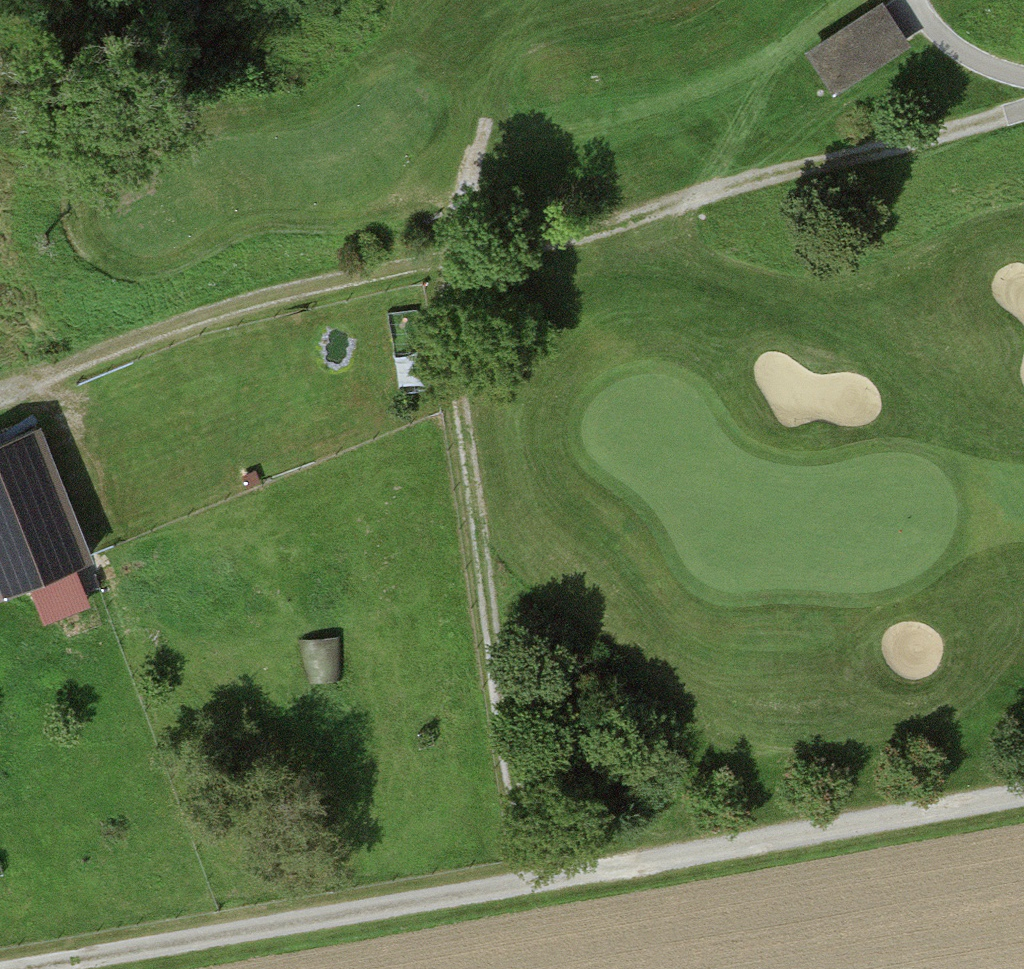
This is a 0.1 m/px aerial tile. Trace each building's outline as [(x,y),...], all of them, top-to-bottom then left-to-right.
[(907,46),(882,7),(807,55),(832,94),(907,46)] [(0,453),(0,596),(84,565),(38,439),(0,453)]
